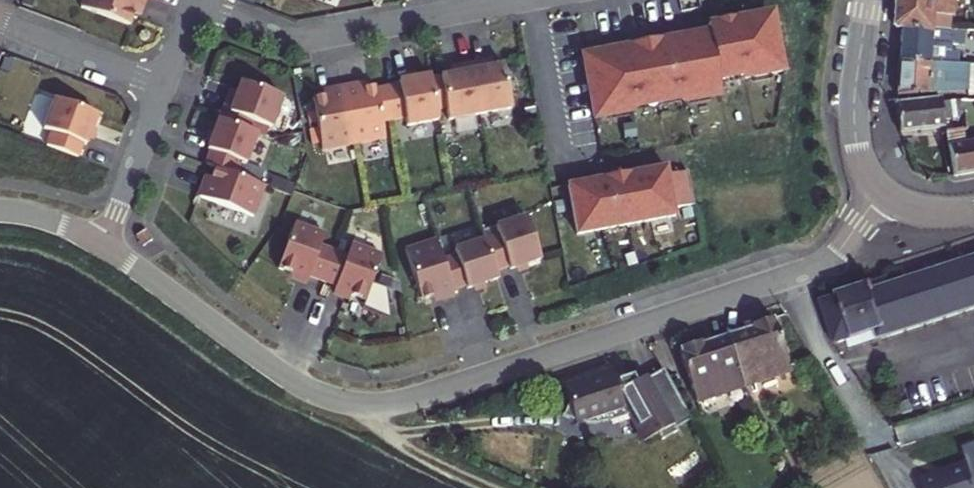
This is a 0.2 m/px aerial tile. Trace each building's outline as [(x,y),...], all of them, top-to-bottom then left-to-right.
[(89,11),(138,28),(144,12),(149,14),(154,0),(93,0),(89,11)] [(899,33),(908,34),(938,37),(938,18),(957,18),(958,0),(900,0),(899,33)] [(620,61),(592,66),(602,118),(640,111),(639,107),(690,97),(691,101),(729,94),(726,80),(752,75),(753,79),(791,72),(781,20),(754,25),(752,18),(716,25),(719,42),(691,47),(690,40),(619,54),(620,61)] [(970,37),(938,37),(908,34),(906,65),(936,65),(965,64),(965,55),(970,55),(970,37)] [(493,62),(478,65),(487,117),(519,111),(511,67),(494,70),(493,62)] [(936,65),(906,65),(903,98),(970,93),(971,100),(973,99),(973,64),(965,64),(936,65)] [(487,117),(478,65),(463,68),(464,76),(448,79),(456,122),(487,117)] [(446,123),(438,78),(416,82),(416,85),(402,88),(409,121),(422,118),(424,127),(446,123)] [(236,98),(231,113),(263,125),(280,131),(291,100),(250,85),(244,101),(236,98)] [(351,89),(362,147),(393,141),(383,89),(367,92),(365,86),(351,89)] [(337,98),(320,101),(330,153),(362,147),(351,89),(336,92),(337,98)] [(950,131),(948,122),(965,118),(966,119),(970,119),(968,100),(964,99),(961,100),(962,107),(947,108),(946,104),(902,107),(904,136),(950,131)] [(56,148),(87,160),(92,146),(95,148),(106,117),(64,102),(53,132),(61,135),(56,148)] [(231,113),(227,122),(259,134),(263,125),(231,113)] [(259,134),(227,122),(216,152),(219,153),(215,167),(224,170),(244,177),(248,164),(254,166),(266,136),(259,134)] [(951,138),(951,139),(958,180),(973,177),(973,142),(969,143),(968,135),(951,138)] [(575,186),(585,235),(683,216),(681,208),(701,205),(695,171),(675,175),(673,167),(575,186)] [(244,177),(224,170),(218,186),(212,184),(207,199),(262,219),(273,188),(244,177)] [(507,238),(494,243),(504,274),(518,270),(519,273),(549,263),(535,220),(504,230),(507,238)] [(162,229),(154,236),(161,246),(170,239),(162,229)] [(329,248),(299,237),(283,282),(312,293),(314,290),(327,294),(338,264),(325,259),(329,248)] [(452,264),(445,243),(414,254),(430,304),(447,298),(449,304),(464,299),(462,293),(452,264)] [(504,274),(494,243),(463,253),(465,259),(452,264),(462,293),(475,289),(476,292),(507,282),(504,274)] [(338,264),(327,294),(341,299),(339,303),(369,314),(386,269),(356,258),(352,269),(338,264)] [(815,307),(836,346),(885,332),(887,340),(973,311),(973,260),(887,290),(885,285),(815,307)] [(759,332),(734,340),(752,388),(798,372),(778,319),(757,327),(759,332)] [(701,348),(681,354),(702,407),(752,388),(734,340),(703,352),(701,348)] [(804,387),(798,372),(752,388),(754,393),(760,403),(804,387)] [(623,389),(619,379),(604,385),(605,385),(570,397),(576,413),(570,427),(575,429),(583,432),(584,436),(591,433),(606,434),(616,432),(617,433),(639,425),(653,453),(668,445),(672,452),(689,444),(685,435),(700,427),(672,379),(650,389),(649,387),(641,391),(638,384),(623,389)] [(708,422),(760,403),(754,393),(752,388),(702,407),(708,422)] [(929,487),(973,487),(973,460),(968,442),(946,450),(947,453),(919,460),(929,487)]
